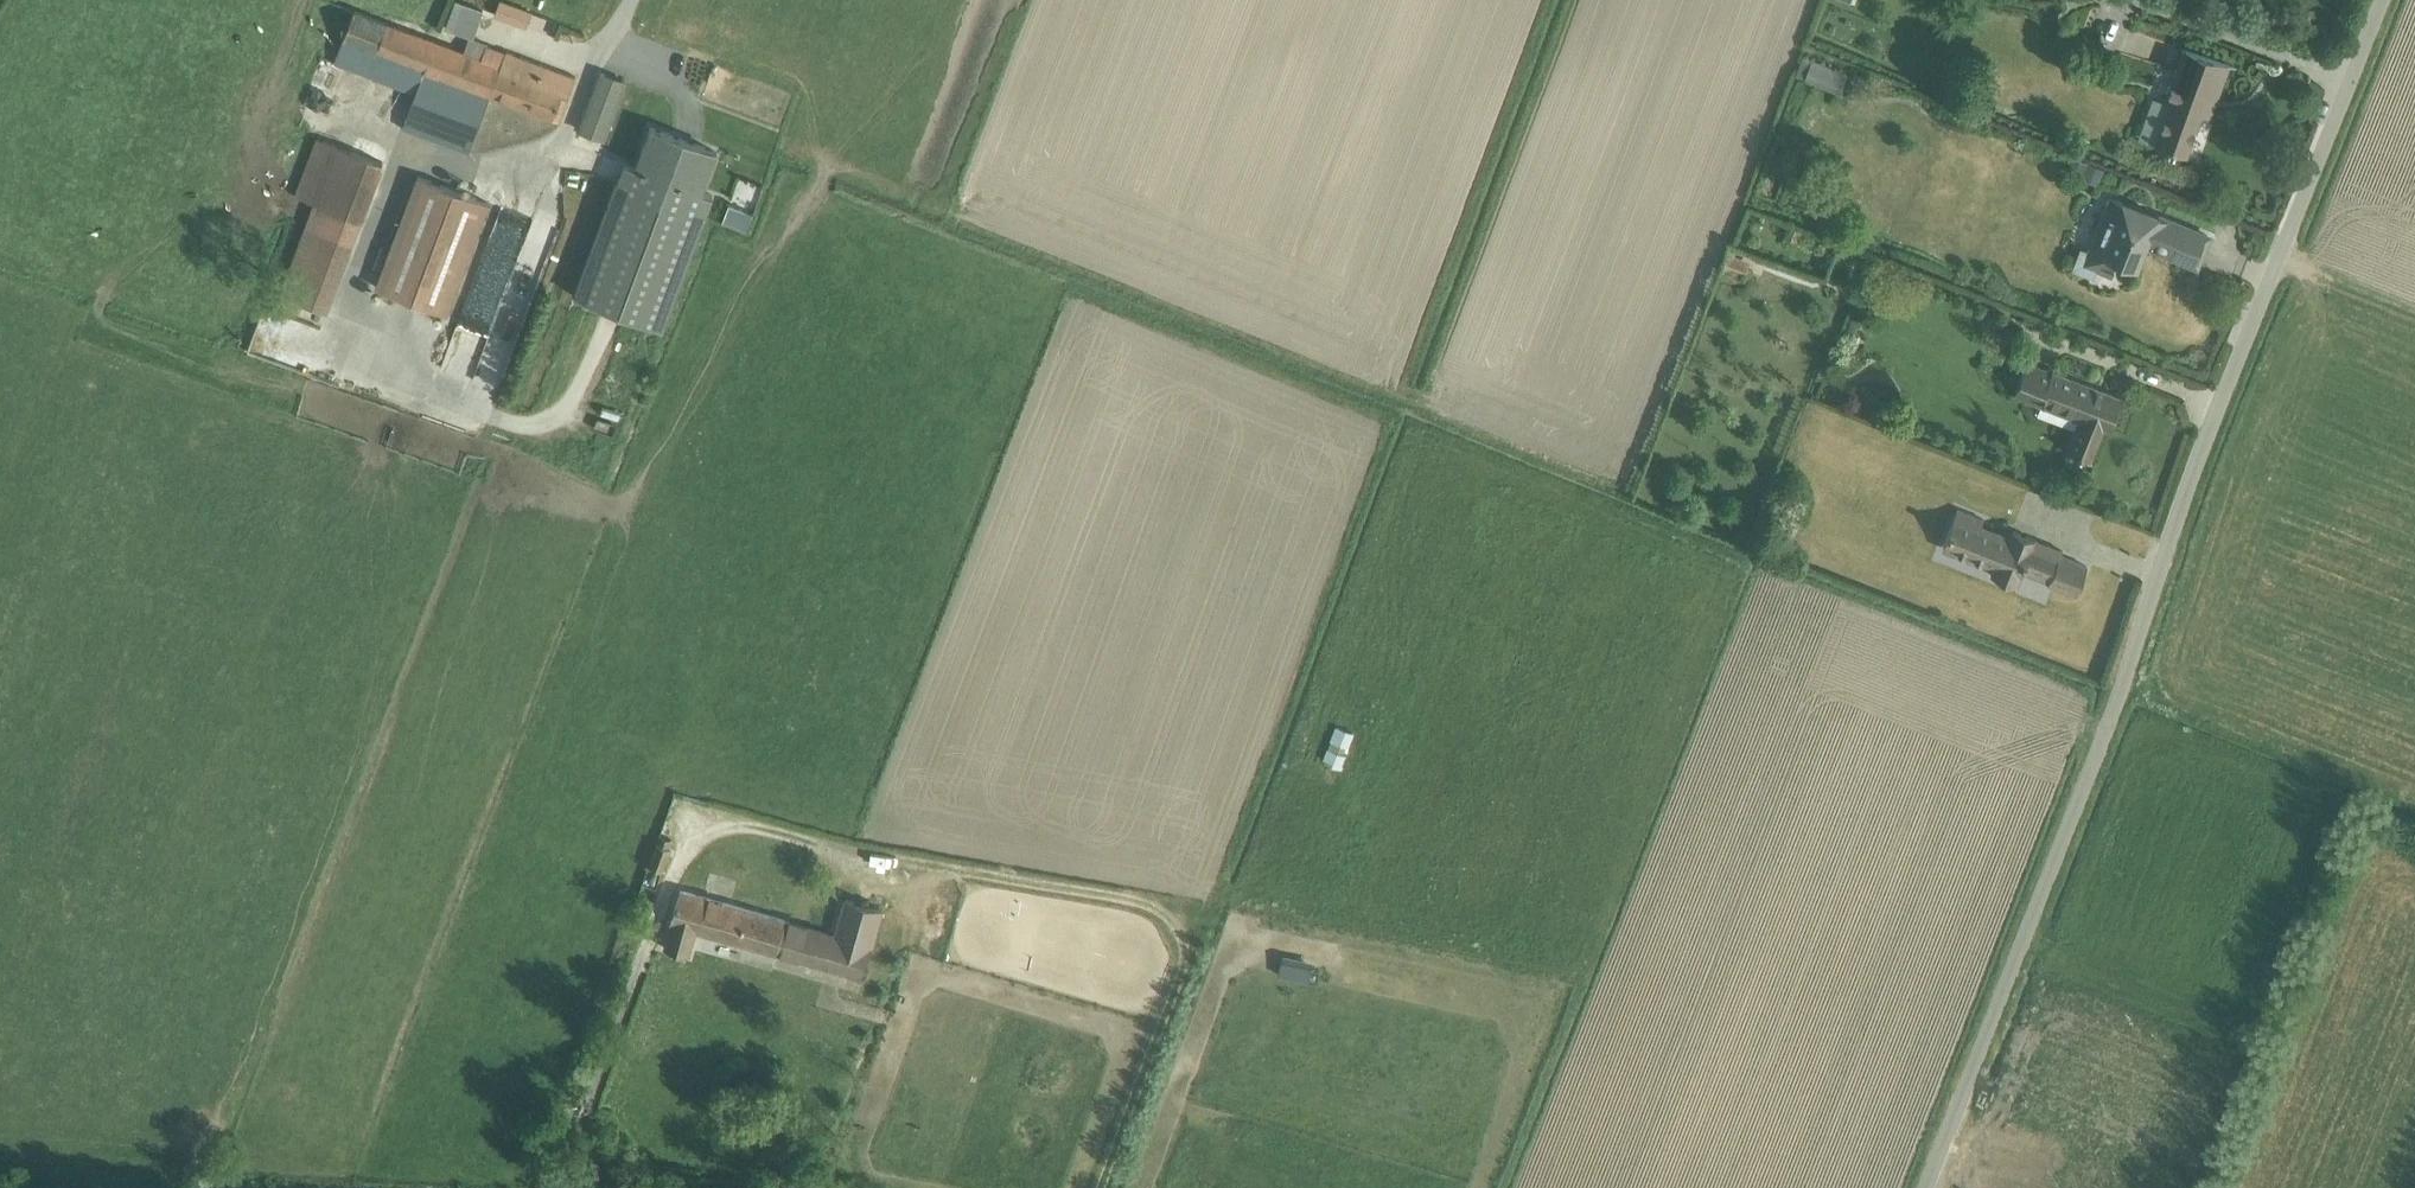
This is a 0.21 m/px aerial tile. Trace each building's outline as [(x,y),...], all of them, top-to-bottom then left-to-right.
[(489,71),(354,20),(335,70),(416,101),(405,132),(468,156),(487,106),(548,129),(566,79),(496,53),(489,71)] [(2239,66),(2191,49),(2157,144),(2205,161),(2239,66)] [(583,129),(611,139),(632,80),(604,70),(583,129)] [(646,119),(584,292),(671,323),(733,150),(646,119)] [(303,192),(324,200),(313,227),(288,292),(333,309),(388,164),(325,138),(303,192)] [(423,172),(382,288),(455,314),(497,198),(423,172)] [(2122,194),(2098,250),(2142,269),(2153,244),(2201,265),(2214,234),(2122,194)] [(2121,396),(2038,362),(2024,397),(2077,419),(2064,451),(2094,463),(2121,396)] [(2062,562),(1952,524),(1943,549),(2053,587),(2062,562)] [(1357,733),(1335,725),(1323,755),(1346,763),(1357,733)] [(656,864),(669,867),(676,840),(664,836),(656,864)] [(851,889),(841,928),(711,892),(689,886),(672,945),(695,952),(701,930),(830,966),(871,977),(881,939),(889,911),(851,889)]
